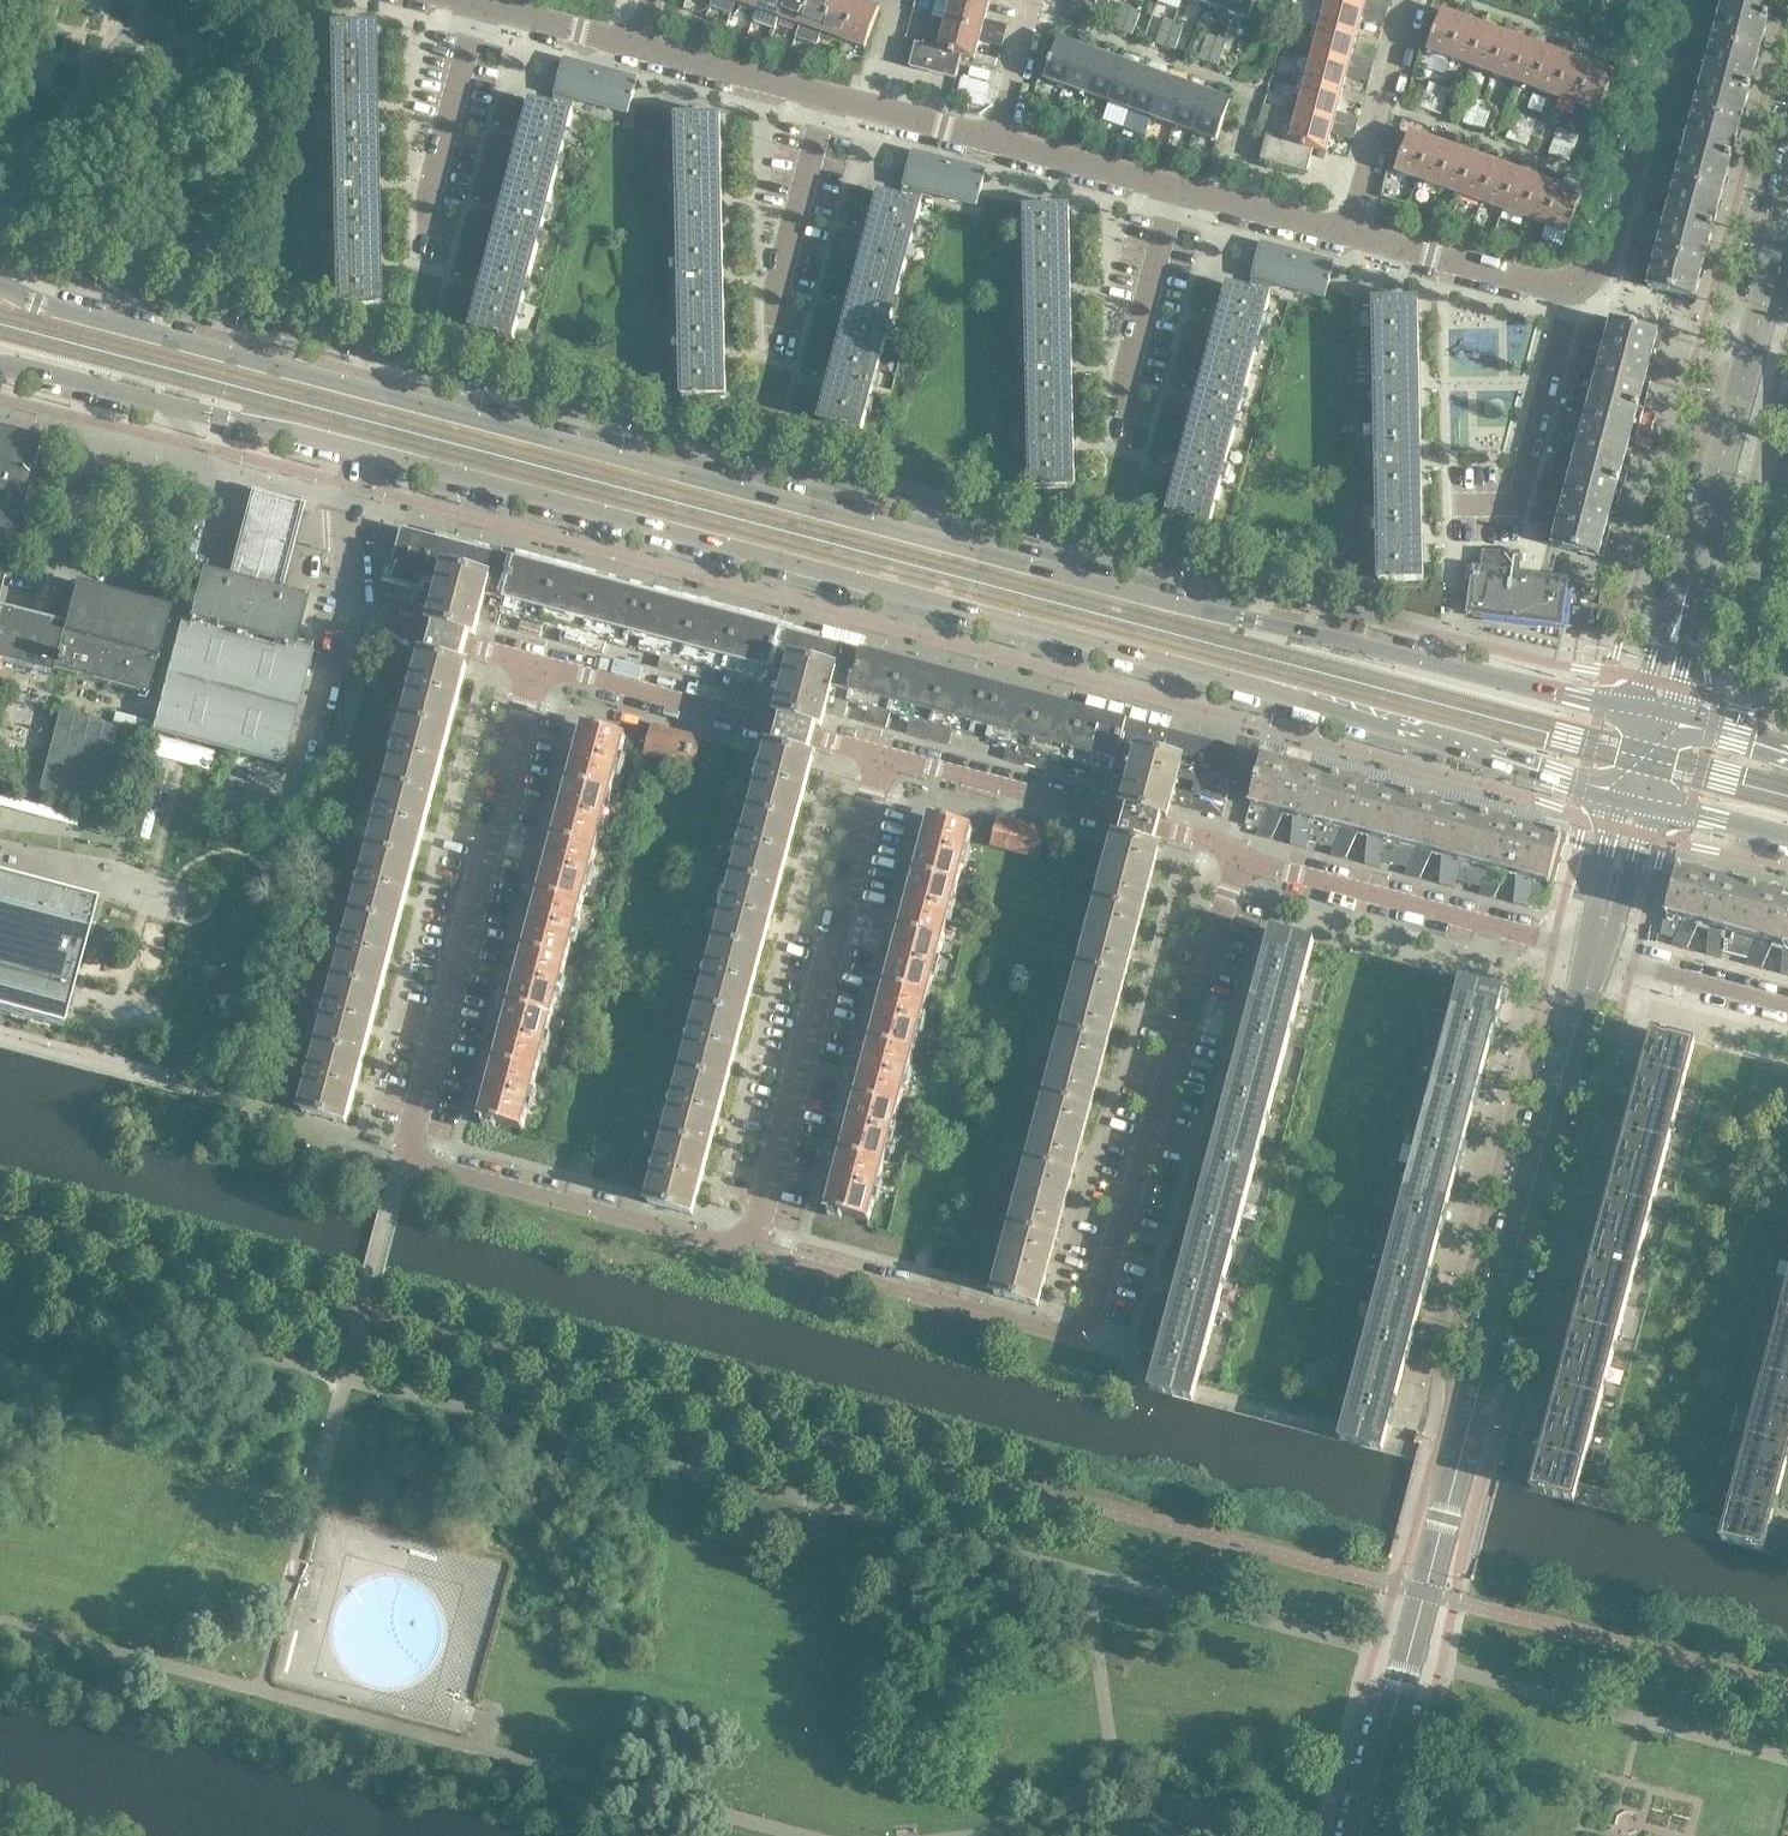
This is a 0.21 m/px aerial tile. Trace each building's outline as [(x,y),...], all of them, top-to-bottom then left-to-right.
[(761,0),(737,0),(736,1),(757,9),(761,0)] [(785,0),(761,0),(757,9),(779,17),(785,0)] [(809,0),(785,0),(779,17),(800,25),(809,0)] [(833,0),(809,0),(800,25),(822,32),(833,0)] [(857,2),(852,0),(833,0),(822,32),(843,40),(857,2)] [(989,2),(983,0),(951,0),(946,21),(982,30),(989,2)] [(1230,0),(1206,0),(1205,4),(1226,11),(1230,0)] [(1255,0),(1230,0),(1226,11),(1248,19),(1255,0)] [(1364,9),(1331,0),(1327,0),(1320,28),(1356,37),(1364,9)] [(1366,0),(1331,0),(1364,9),(1366,0)] [(1386,15),(1389,4),(1373,0),(1371,10),(1386,15)] [(1776,0),(1724,0),(1722,8),(1768,20),(1773,0),(1775,1),(1776,0)] [(1080,17),(1084,4),(1074,1),(1070,13),(1080,17)] [(865,48),(878,12),(879,10),(857,2),(843,40),(865,48)] [(1127,19),(1132,7),(1122,3),(1117,16),(1127,19)] [(1089,20),(1092,12),(1094,7),(1084,4),(1080,17),(1089,20)] [(1137,23),(1141,10),(1132,7),(1127,19),(1137,23)] [(1763,39),(1768,20),(1722,8),(1712,42),(1759,54),(1761,46),(1763,47),(1765,40),(1763,39)] [(1384,24),(1386,15),(1371,10),(1368,20),(1384,24)] [(1449,58),(1463,20),(1441,12),(1427,50),(1449,58)] [(1706,34),(1709,19),(1692,15),(1687,30),(1706,34)] [(1122,32),(1127,19),(1117,16),(1113,28),(1122,32)] [(1132,35),(1135,27),(1137,23),(1127,19),(1122,32),(1132,35)] [(1170,35),(1174,22),(1164,19),(1160,31),(1170,35)] [(1471,66),(1484,28),(1463,20),(1449,58),(1471,66)] [(974,60),(982,30),(946,21),(938,49),(938,50),(961,56),(974,60)] [(1005,36),(1007,26),(992,22),(989,32),(1005,36)] [(1179,38),(1184,25),(1174,22),(1170,35),(1179,38)] [(373,70),(373,44),(372,24),(328,25),(329,70),(373,70)] [(1348,66),(1356,37),(1320,28),(1312,56),(1348,66)] [(1492,74),(1506,36),(1484,28),(1471,66),(1492,74)] [(1165,47),(1170,35),(1160,31),(1155,44),(1165,47)] [(1002,46),(1005,36),(989,32),(987,42),(1002,46)] [(1213,50),(1217,37),(1208,34),(1203,46),(1213,50)] [(1175,51),(1178,43),(1179,38),(1170,35),(1165,47),(1175,51)] [(1513,81),(1527,43),(1506,36),(1492,74),(1513,81)] [(1222,54),(1227,41),(1217,37),(1213,50),(1222,54)] [(1066,87),(1080,48),(1058,40),(1044,79),(1066,87)] [(1699,61),(1703,45),(1685,41),(1681,56),(1699,61)] [(1757,70),(1759,63),(1757,62),(1759,54),(1712,42),(1703,77),(1750,89),(1755,69),(1757,70)] [(955,79),(961,56),(938,50),(938,49),(915,43),(909,67),(955,79)] [(1535,89),(1548,51),(1527,43),(1513,81),(1535,89)] [(1208,63),(1213,50),(1203,46),(1198,59),(1208,63)] [(1087,94),(1101,56),(1080,48),(1066,87),(1087,94)] [(1218,66),(1222,54),(1213,50),(1208,63),(1218,66)] [(1556,97),(1570,59),(1548,51),(1535,89),(1556,97)] [(1109,102),(1123,64),(1101,56),(1087,94),(1109,102)] [(1341,94),(1348,66),(1312,56),(1305,85),(1341,94)] [(1371,72),(1374,62),(1358,58),(1356,68),(1371,72)] [(1577,105),(1591,66),(1570,59),(1556,97),(1577,105)] [(591,104),(600,70),(564,60),(554,94),(555,95),(551,107),(570,112),(574,100),(591,104)] [(1130,110),(1144,71),(1123,64),(1109,102),(1130,110)] [(1599,112),(1613,74),(1591,66),(1577,105),(1599,112)] [(1369,82),(1371,72),(1356,68),(1353,78),(1369,82)] [(375,148),(373,70),(329,70),(330,149),(375,148)] [(628,114),(637,80),(600,70),(591,104),(628,114)] [(1152,117),(1165,79),(1144,71),(1130,110),(1152,117)] [(1744,109),(1750,89),(1703,77),(1694,112),(1740,124),(1742,116),(1745,117),(1747,109),(1744,109)] [(1173,125),(1187,87),(1165,79),(1152,117),(1173,125)] [(1435,99),(1440,86),(1429,82),(1425,95),(1435,99)] [(1687,104),(1691,88),(1674,84),(1668,100),(1687,104)] [(1333,123),(1341,94),(1305,85),(1297,114),(1333,123)] [(1445,103),(1450,90),(1440,86),(1435,99),(1445,103)] [(1194,133),(1208,94),(1187,87),(1173,125),(1194,133)] [(1217,141),(1226,114),(1230,102),(1208,94),(1194,133),(1217,141)] [(1430,112),(1435,99),(1425,95),(1420,108),(1430,112)] [(1478,114),(1482,102),(1472,98),(1467,111),(1478,114)] [(1441,115),(1445,105),(1445,103),(1435,99),(1430,112),(1441,115)] [(570,112),(551,107),(530,102),(510,177),(553,189),(573,113),(570,112)] [(1488,118),(1493,105),(1482,102),(1478,114),(1488,118)] [(1680,131),(1684,115),(1666,110),(1663,126),(1680,131)] [(1473,127),(1478,114),(1467,111),(1463,123),(1473,127)] [(1739,140),(1741,132),(1738,132),(1740,124),(1694,112),(1685,147),(1731,159),(1736,139),(1739,140)] [(1521,130),(1525,117),(1515,113),(1510,126),(1521,130)] [(1326,152),(1333,123),(1297,114),(1290,141),(1289,143),(1313,149),(1326,152)] [(1483,131),(1487,120),(1488,118),(1478,114),(1473,127),(1483,131)] [(1356,129),(1359,119),(1343,115),(1341,125),(1356,129)] [(721,162),(721,137),(720,116),(676,117),(677,162),(721,162)] [(1531,133),(1535,121),(1525,117),(1521,130),(1531,133)] [(1354,139),(1356,129),(1341,125),(1338,135),(1354,139)] [(1516,142),(1521,130),(1510,126),(1506,139),(1516,142)] [(1563,145),(1568,132),(1558,129),(1553,141),(1563,145)] [(1526,146),(1530,136),(1531,133),(1521,130),(1516,142),(1526,146)] [(1574,149),(1578,136),(1568,132),(1563,145),(1574,149)] [(1417,179),(1431,141),(1409,133),(1395,171),(1417,179)] [(1307,172),(1313,149),(1289,143),(1290,141),(1267,135),(1260,160),(1307,172)] [(1439,187),(1452,149),(1431,141),(1417,179),(1439,187)] [(1559,158),(1563,145),(1553,141),(1548,154),(1559,158)] [(1569,161),(1573,151),(1574,149),(1563,145),(1559,158),(1569,161)] [(1726,179),(1729,166),(1731,159),(1685,147),(1676,181),(1722,194),(1724,186),(1726,186),(1728,179),(1726,179)] [(376,226),(375,148),(330,149),(332,226),(376,226)] [(1460,195),(1474,157),(1452,149),(1439,187),(1460,195)] [(940,196),(949,162),(912,152),(903,186),(904,186),(901,199),(919,204),(923,191),(940,196)] [(1669,174),(1672,158),(1656,154),(1650,169),(1669,174)] [(1481,202),(1495,164),(1474,157),(1460,195),(1481,202)] [(723,239),(721,162),(677,162),(678,240),(723,239)] [(979,197),(986,172),(949,162),(940,196),(977,205),(979,197)] [(1503,210),(1516,172),(1495,164),(1481,202),(1503,210)] [(1524,218),(1538,180),(1516,172),(1503,210),(1524,218)] [(533,264),(553,189),(510,177),(490,253),(533,264)] [(1661,200),(1667,184),(1647,179),(1645,195),(1661,200)] [(1545,225),(1559,187),(1538,180),(1524,218),(1545,225)] [(1720,209),(1722,202),(1720,201),(1722,194),(1676,181),(1666,216),(1713,228),(1718,209),(1720,209)] [(1567,233),(1581,195),(1559,187),(1545,225),(1567,233)] [(902,281),(922,205),(919,204),(901,199),(879,193),(859,269),(902,281)] [(1070,254),(1069,229),(1069,208),(1025,209),(1026,255),(1070,254)] [(1708,248),(1713,228),(1666,216),(1657,252),(1703,264),(1706,255),(1708,256),(1710,249),(1708,248)] [(1651,243),(1654,228),(1637,224),(1632,239),(1651,243)] [(378,304),(376,226),(332,226),(334,305),(378,304)] [(724,318),(723,239),(678,240),(680,319),(724,318)] [(1288,288),(1297,254),(1261,244),(1251,278),(1252,278),(1249,291),(1267,296),(1271,283),(1288,288)] [(1643,269),(1648,254),(1629,250),(1626,265),(1643,269)] [(1702,279),(1704,272),(1701,271),(1703,264),(1657,252),(1648,287),(1679,295),(1678,297),(1687,300),(1688,298),(1694,299),(1700,279),(1702,279)] [(513,340),(533,264),(490,253),(470,329),(513,340)] [(1071,332),(1070,254),(1026,255),(1027,333),(1071,332)] [(1325,298),(1334,264),(1297,254),(1288,288),(1325,298)] [(882,356),(902,281),(859,269),(839,345),(882,356)] [(1267,296),(1249,291),(1227,286),(1207,361),(1250,373),(1270,297),(1267,296)] [(1418,345),(1418,320),(1417,300),(1373,301),(1374,347),(1418,345)] [(726,396),(724,318),(680,319),(681,397),(726,396)] [(1649,365),(1654,364),(1657,349),(1658,350),(1662,338),(1657,336),(1658,333),(1611,321),(1607,339),(1603,354),(1600,364),(1596,380),(1592,396),(1643,410),(1650,381),(1646,377),(1649,365)] [(1603,354),(1607,339),(1579,331),(1578,336),(1580,348),(1603,354)] [(1073,410),(1071,332),(1027,333),(1029,411),(1073,410)] [(862,432),(882,356),(839,345),(819,421),(862,432)] [(1420,424),(1418,345),(1374,347),(1375,424),(1420,424)] [(1596,380),(1600,364),(1577,358),(1570,367),(1568,372),(1596,380)] [(1230,448),(1250,373),(1207,361),(1187,437),(1230,448)] [(1627,452),(1630,439),(1635,438),(1643,410),(1592,396),(1587,413),(1583,428),(1581,439),(1577,454),(1572,471),(1623,484),(1630,456),(1627,452)] [(1583,428),(1587,413),(1560,405),(1558,411),(1560,422),(1583,428)] [(1074,488),(1073,410),(1029,411),(1030,489),(1074,488)] [(1421,502),(1420,424),(1375,424),(1377,503),(1421,502)] [(38,443),(0,432),(0,588),(38,443)] [(1577,454),(1581,439),(1557,432),(1550,441),(1549,446),(1577,454)] [(1210,524),(1230,448),(1187,437),(1167,513),(1210,524)] [(1607,526),(1610,514),(1616,512),(1623,484),(1572,471),(1568,487),(1564,503),(1561,513),(1557,528),(1552,546),(1599,558),(1600,555),(1604,556),(1607,544),(1606,544),(1610,529),(1607,526)] [(1564,503),(1568,487),(1540,480),(1539,485),(1541,496),(1564,503)] [(302,505),(249,491),(227,576),(279,590),(302,505)] [(1423,580),(1421,502),(1377,503),(1378,581),(1423,580)] [(1557,528),(1561,513),(1538,507),(1531,516),(1529,521),(1557,528)] [(421,590),(434,538),(432,537),(431,540),(407,533),(407,531),(402,529),(401,534),(404,535),(398,558),(395,557),(389,581),(421,590)] [(504,601),(515,559),(513,559),(512,561),(476,552),(476,549),(472,548),(472,551),(436,541),(437,538),(434,538),(421,590),(417,604),(436,609),(447,567),(490,578),(485,596),(504,601)] [(1562,626),(1568,579),(1520,572),(1520,552),(1483,552),(1481,567),(1473,566),(1467,614),(1490,617),(1562,626)] [(683,659),(697,607),(648,594),(515,559),(504,601),(501,611),(502,611),(522,617),(544,622),(564,628),(607,639),(627,645),(630,634),(636,636),(643,638),(640,648),(661,654),(683,659)] [(465,649),(469,634),(475,636),(478,625),(479,621),(498,626),(502,611),(501,611),(504,601),(485,596),(490,578),(447,567),(436,609),(432,625),(436,626),(432,640),(428,656),(423,655),(406,721),(449,732),(467,666),(461,665),(465,649)] [(293,640),(305,597),(203,570),(191,613),(183,610),(181,618),(207,625),(209,618),(227,622),(225,630),(310,652),(311,650),(309,650),(311,644),(293,640)] [(50,674),(51,669),(148,695),(171,608),(75,582),(64,624),(0,607),(0,661),(50,674)] [(769,671),(780,629),(741,619),(697,607),(683,659),(705,665),(724,670),(746,676),(767,682),(770,671),(769,671)] [(540,637),(544,622),(522,617),(518,631),(540,637)] [(281,765),(306,667),(310,652),(225,630),(227,622),(209,618),(207,625),(181,618),(151,731),(224,750),(281,765)] [(603,654),(607,639),(564,628),(560,642),(603,654)] [(814,664),(821,640),(818,639),(818,642),(782,633),(783,630),(780,629),(769,671),(770,671),(788,676),(793,659),(814,664)] [(848,702),(861,651),(859,650),(858,653),(823,643),(824,641),(821,640),(814,664),(836,670),(829,697),(848,702)] [(869,708),(881,659),(882,656),(861,651),(848,702),(868,708),(869,708)] [(679,674),(683,659),(661,654),(658,668),(679,674)] [(890,714),(903,662),(882,656),(881,659),(869,708),(890,714)] [(701,679),(705,665),(683,659),(679,674),(701,679)] [(811,741),(815,726),(821,727),(829,697),(836,670),(814,664),(793,659),(788,676),(781,705),(778,716),(783,717),(779,732),(775,748),(770,747),(753,812),(796,824),(813,758),(807,756),(811,741)] [(1071,762),(1085,710),(1003,688),(943,672),(903,662),(890,714),(910,719),(953,730),(974,736),(977,726),(989,729),(986,739),(1008,745),(1004,759),(1045,770),(1048,756),(1068,761),(1071,762)] [(742,690),(746,676),(724,670),(721,685),(742,690)] [(886,728),(890,714),(869,708),(868,708),(864,723),(886,728)] [(1112,772),(1127,721),(1085,710),(1071,762),(1090,767),(1112,772)] [(119,781),(126,752),(112,748),(117,726),(59,711),(39,790),(97,805),(104,778),(119,781)] [(949,745),(953,730),(910,719),(907,734),(949,745)] [(432,797),(449,732),(406,721),(389,786),(432,797)] [(1128,792),(1139,750),(1160,755),(1166,731),(1165,731),(1164,733),(1128,724),(1129,721),(1127,721),(1112,772),(1108,787),(1128,792)] [(611,795),(626,739),(626,738),(585,727),(570,784),(611,795)] [(661,759),(668,731),(652,727),(645,755),(661,759)] [(676,763),(684,735),(668,731),(661,759),(676,763)] [(1180,761),(1186,739),(1169,735),(1170,732),(1166,731),(1160,755),(1180,761)] [(694,768),(701,740),(684,735),(676,763),(694,768)] [(1232,779),(1230,778),(1236,755),(1238,755),(1240,750),(1235,749),(1234,752),(1209,746),(1210,743),(1205,741),(1204,744),(1186,739),(1180,761),(1181,761),(1171,803),(1222,817),(1232,779)] [(1158,831),(1162,817),(1167,819),(1171,803),(1181,761),(1180,761),(1160,755),(1139,750),(1128,792),(1124,807),(1130,809),(1126,822),(1122,839),(1116,838),(1098,904),(1141,916),(1159,849),(1154,848),(1158,831)] [(1289,815),(1301,769),(1295,767),(1286,759),(1285,760),(1284,759),(1281,763),(1263,759),(1250,805),(1268,810),(1284,814),(1289,815)] [(1086,781),(1090,767),(1071,762),(1068,761),(1064,775),(1086,781)] [(1325,825),(1339,775),(1320,770),(1319,769),(1318,769),(1318,767),(1307,770),(1301,769),(1289,815),(1293,817),(1309,821),(1325,825)] [(1363,835),(1375,788),(1369,787),(1361,779),(1360,780),(1359,779),(1358,780),(1339,775),(1325,825),(1342,829),(1358,833),(1363,835)] [(597,850),(611,795),(570,784),(555,839),(597,850)] [(415,863),(432,797),(389,786),(372,851),(415,863)] [(1400,845),(1413,794),(1394,790),(1394,788),(1393,789),(1392,787),(1381,790),(1375,788),(1363,835),(1368,836),(1383,840),(1400,845)] [(1437,854),(1449,808),(1443,806),(1435,798),(1434,800),(1433,799),(1432,800),(1413,794),(1400,845),(1417,849),(1432,853),(1437,854)] [(1259,829),(1268,810),(1250,805),(1245,825),(1259,829)] [(1474,864),(1488,814),(1469,809),(1468,808),(1467,808),(1467,807),(1456,810),(1449,808),(1437,854),(1442,856),(1457,860),(1474,864)] [(1272,839),(1281,820),(1284,814),(1268,810),(1259,829),(1256,835),(1272,839)] [(778,889),(796,824),(753,812),(735,878),(778,889)] [(1511,874),(1523,828),(1517,826),(1509,818),(1508,819),(1507,818),(1507,819),(1488,814),(1474,864),(1491,869),(1506,873),(1511,874)] [(1307,841),(1309,821),(1293,817),(1291,845),(1306,849),(1307,841)] [(957,886),(972,830),(972,829),(931,818),(916,875),(957,886)] [(1007,850),(1014,822),(999,818),(991,846),(1007,850)] [(1334,848),(1342,829),(1325,825),(1309,821),(1307,841),(1334,848)] [(1022,854),(1029,826),(1014,822),(1007,850),(1022,854)] [(1038,858),(1045,831),(1029,826),(1022,854),(1038,858)] [(1553,883),(1564,844),(1565,845),(1567,834),(1557,832),(1543,829),(1542,828),(1541,828),(1541,826),(1530,829),(1523,828),(1511,874),(1516,875),(1532,879),(1549,884),(1550,882),(1553,883)] [(1342,829),(1334,848),(1331,855),(1346,859),(1358,833),(1342,829)] [(1381,861),(1383,840),(1368,836),(1365,864),(1381,868),(1381,861)] [(582,906),(597,850),(555,839),(541,895),(582,906)] [(1408,868),(1417,849),(1400,845),(1383,840),(1381,861),(1408,868)] [(1420,879),(1429,859),(1432,853),(1417,849),(1408,868),(1405,875),(1420,879)] [(398,927),(415,863),(372,851),(355,916),(398,927)] [(1456,881),(1457,860),(1442,856),(1440,884),(1455,888),(1456,881)] [(1482,888),(1491,869),(1474,864),(1457,860),(1456,881),(1482,888)] [(1704,925),(1716,879),(1710,877),(1702,869),(1700,870),(1700,869),(1699,870),(1685,866),(1685,865),(1675,863),(1672,873),(1673,873),(1662,912),(1666,913),(1666,915),(1684,919),(1699,923),(1704,925)] [(1494,898),(1503,879),(1506,873),(1491,869),(1482,888),(1479,894),(1494,898)] [(943,941),(957,886),(916,875),(902,931),(943,941)] [(1530,900),(1532,879),(1516,875),(1514,903),(1529,907),(1530,900)] [(0,877),(0,1011),(9,1013),(62,1027),(64,1019),(73,984),(95,903),(0,877)] [(1741,934),(1754,885),(1735,880),(1735,878),(1733,879),(1733,877),(1722,880),(1716,879),(1704,925),(1709,926),(1724,930),(1741,934)] [(761,954),(778,889),(735,878),(718,943),(761,954)] [(1544,904),(1549,884),(1532,879),(1530,900),(1544,904)] [(1787,909),(1787,898),(1784,896),(1776,888),(1775,890),(1774,889),(1773,890),(1754,885),(1741,934),(1758,939),(1773,943),(1778,944),(1787,909)] [(567,962),(582,906),(541,895),(526,951),(567,962)] [(1124,981),(1140,919),(1141,916),(1098,904),(1081,969),(1124,981)] [(1778,944),(1783,946),(1787,947),(1787,909),(1778,944)] [(1675,938),(1684,919),(1666,915),(1660,935),(1675,938)] [(381,993),(398,927),(355,916),(337,981),(381,993)] [(1687,949),(1696,930),(1699,923),(1684,919),(1675,938),(1672,945),(1687,949)] [(1722,951),(1724,930),(1709,926),(1706,954),(1722,958),(1722,951)] [(1736,954),(1741,934),(1724,930),(1722,951),(1736,954)] [(928,997),(943,941),(902,931),(887,987),(928,997)] [(1295,1012),(1311,952),(1314,942),(1271,931),(1253,1001),(1295,1012)] [(1749,958),(1758,939),(1741,934),(1736,954),(1749,958)] [(1761,969),(1770,949),(1773,943),(1758,939),(1749,958),(1746,965),(1761,969)] [(744,1019),(761,954),(718,943),(701,1008),(744,1019)] [(552,1018),(567,962),(526,951),(511,1006),(552,1018)] [(1107,1045),(1123,984),(1124,981),(1081,969),(1064,1034),(1107,1045)] [(364,1058),(381,993),(337,981),(320,1047),(364,1058)] [(1485,1062),(1503,993),(1503,992),(1461,981),(1442,1051),(1485,1062)] [(913,1053),(928,997),(887,987),(872,1042),(913,1053)] [(1278,1076),(1295,1012),(1253,1001),(1236,1065),(1278,1076)] [(538,1073),(552,1018),(511,1006),(497,1062),(538,1073)] [(727,1084),(744,1019),(701,1008),(684,1073),(727,1084)] [(1676,1113),(1695,1043),(1652,1032),(1634,1102),(1676,1113)] [(1090,1110),(1107,1045),(1064,1034),(1047,1099),(1090,1110)] [(898,1109),(913,1053),(872,1042),(857,1098),(898,1109)] [(349,1114),(358,1081),(364,1058),(320,1047),(303,1113),(314,1115),(346,1124),(347,1121),(346,1121),(348,1113),(349,1114)] [(1468,1126),(1485,1062),(1442,1051),(1425,1115),(1468,1126)] [(522,1130),(538,1073),(497,1062),(482,1119),(522,1130)] [(1262,1140),(1278,1076),(1236,1065),(1219,1129),(1262,1140)] [(710,1149),(727,1084),(684,1073),(667,1138),(710,1149)] [(884,1165),(898,1109),(857,1098),(842,1154),(884,1165)] [(1073,1175),(1090,1110),(1047,1099),(1030,1164),(1073,1175)] [(1659,1177),(1676,1113),(1634,1102),(1617,1166),(1659,1177)] [(1459,1158),(1468,1126),(1425,1115),(1417,1147),(1459,1158)] [(1245,1204),(1262,1140),(1219,1129),(1202,1193),(1245,1204)] [(692,1216),(704,1172),(710,1149),(667,1138),(652,1193),(649,1204),(692,1216)] [(1451,1190),(1459,1158),(1417,1147),(1408,1179),(1451,1190)] [(869,1222),(884,1165),(842,1154),(827,1211),(869,1222)] [(1055,1240),(1073,1175),(1030,1164),(1012,1229),(1055,1240)] [(1643,1240),(1659,1177),(1617,1166),(1600,1229),(1643,1240)] [(1434,1254),(1451,1190),(1408,1179),(1392,1243),(1434,1254)] [(1228,1268),(1245,1204),(1202,1193),(1185,1257),(1228,1268)] [(1041,1296),(1055,1240),(1012,1229),(998,1283),(994,1295),(1038,1307),(1041,1296)] [(1626,1304),(1643,1240),(1600,1229),(1583,1293),(1626,1304)] [(1417,1318),(1434,1254),(1392,1243),(1375,1307),(1417,1318)] [(1211,1331),(1228,1268),(1185,1257),(1168,1320),(1211,1331)] [(1773,1343),(1787,1347),(1787,1285),(1773,1343)] [(1609,1368),(1626,1304),(1583,1293),(1566,1357),(1609,1368)] [(1400,1382),(1417,1318),(1375,1307),(1358,1371),(1400,1382)] [(1192,1401),(1211,1331),(1168,1320),(1150,1390),(1192,1401)] [(1773,1343),(1756,1407),(1787,1415),(1787,1347),(1773,1343)] [(1592,1432),(1609,1368),(1566,1357),(1549,1421),(1592,1432)] [(1382,1451),(1400,1382),(1358,1371),(1340,1440),(1382,1451)] [(1787,1457),(1787,1415),(1756,1407),(1739,1471),(1781,1482),(1787,1457)] [(1574,1502),(1592,1432),(1549,1421),(1531,1491),(1574,1502)] [(1768,1534),(1781,1482),(1739,1471),(1725,1525),(1720,1541),(1763,1552),(1768,1534)] [(336,1493),(339,1482),(330,1480),(327,1491),(336,1493)]
